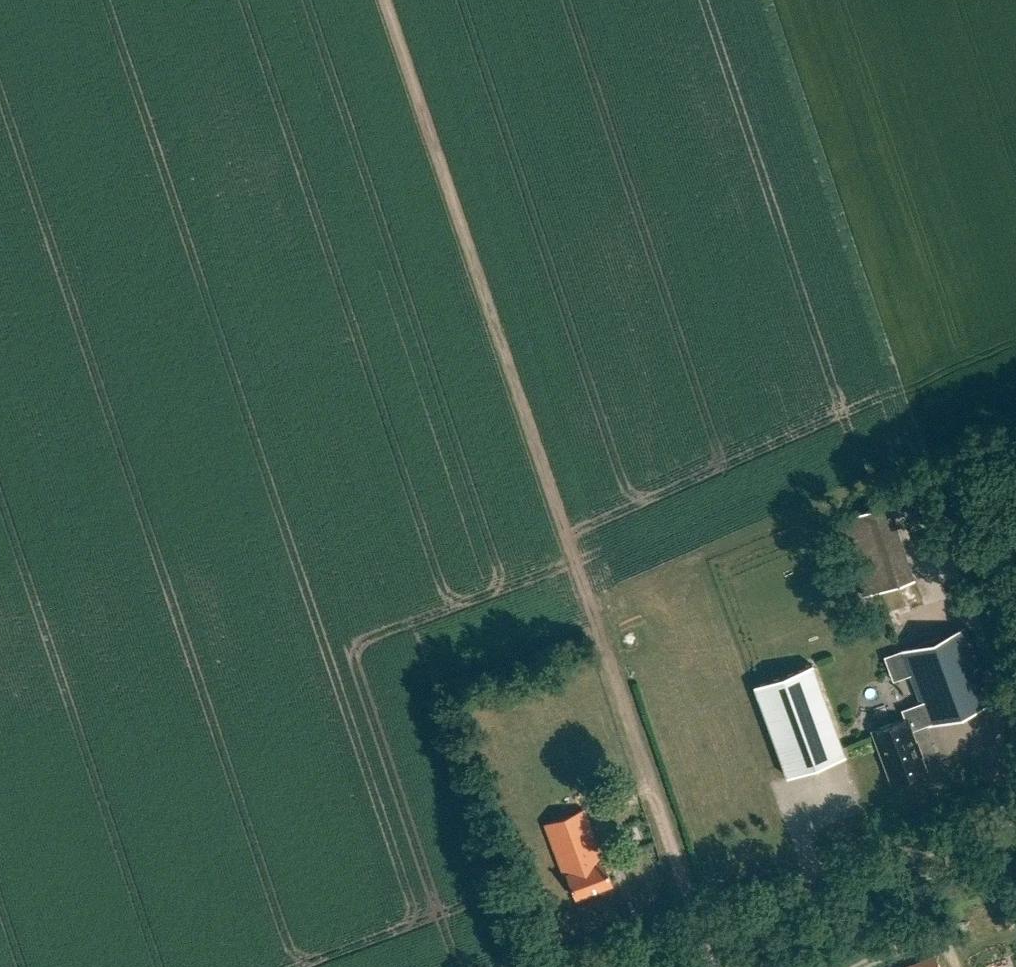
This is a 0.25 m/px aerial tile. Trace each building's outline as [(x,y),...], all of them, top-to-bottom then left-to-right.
[(839,520),(865,596),(914,579),(889,503),(839,520)] [(892,781),(925,769),(910,729),(927,723),(928,726),(993,702),(992,699),(991,699),(964,626),(900,650),(918,696),(917,696),(922,711),(904,717),(904,719),(873,731),(892,781)] [(752,685),(786,777),(844,755),(810,663),(752,685)] [(582,810),(543,825),(563,877),(565,877),(573,899),(611,885),(603,862),(602,863),(582,810)] [(903,966),(938,966),(934,955),(903,966)]
